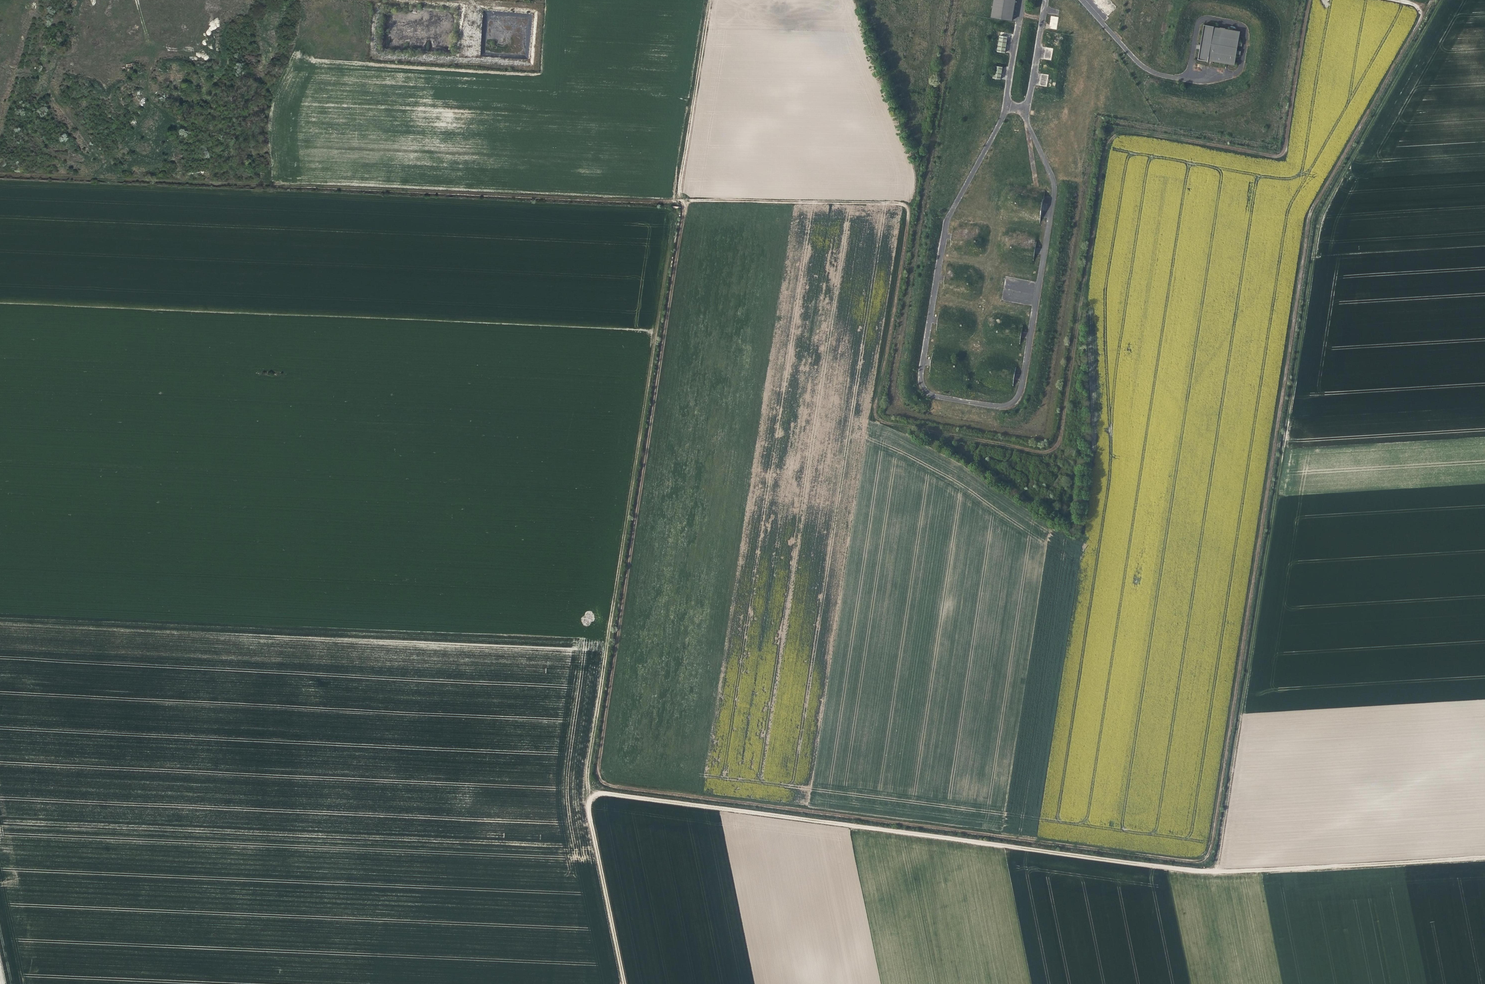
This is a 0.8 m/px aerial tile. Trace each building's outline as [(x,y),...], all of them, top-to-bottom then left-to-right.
[(991,17),(1012,21),(1015,0),(994,0),(991,17)] [(1240,32),(1203,25),(1198,59),(1234,65),(1240,32)] [(1007,37),(999,36),(997,52),(1005,53),(1007,37)] [(1002,67),(994,66),(993,79),(1001,80),(1002,67)]
